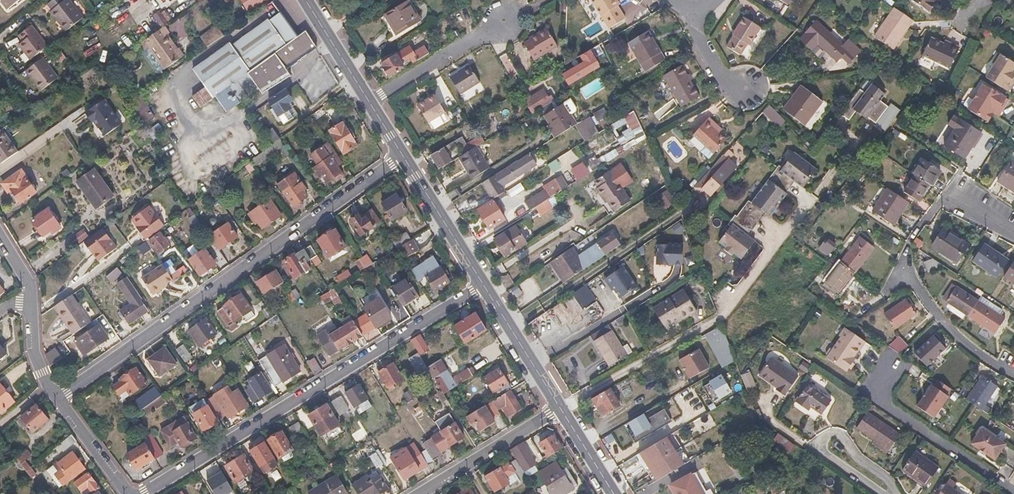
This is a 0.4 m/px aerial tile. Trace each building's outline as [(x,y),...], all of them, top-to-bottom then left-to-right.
[(7,10),(20,0),(0,0),(0,1),(7,10)] [(49,0),(54,6),(51,8),(66,28),(85,15),(74,0),(49,0)] [(248,9),(263,0),(243,0),(248,9)] [(610,30),(627,20),(619,7),(621,5),(618,0),(592,0),(610,30)] [(926,9),(926,8),(928,9),(932,2),(931,2),(932,0),(913,0),(926,9)] [(385,14),(397,34),(420,20),(409,1),(385,14)] [(910,21),(890,9),(873,39),(892,51),(910,21)] [(200,107),(229,86),(298,36),(280,12),(232,45),(230,42),(193,70),(206,88),(193,97),(200,107)] [(744,16),(733,35),(735,36),(728,46),(744,55),(750,45),(752,46),(763,27),(744,16)] [(806,34),(807,35),(801,41),(813,52),(819,45),(838,63),(849,50),(818,21),(806,34)] [(33,24),(20,34),(25,40),(20,43),(31,58),(49,44),(33,24)] [(209,47),(225,35),(218,25),(201,36),(209,47)] [(149,48),(165,69),(184,56),(163,27),(140,44),(145,50),(149,48)] [(292,76),(288,68),(317,48),(306,30),(298,36),(229,86),(240,102),(249,96),(243,88),(253,81),(259,89),(262,94),(292,76)] [(649,30),(647,31),(656,45),(658,44),(649,30)] [(647,31),(625,44),(642,73),(667,58),(658,44),(656,45),(647,31)] [(557,46),(548,32),(540,37),(539,35),(524,44),(534,61),(557,46)] [(943,43),(930,37),(921,54),(949,68),(959,47),(951,44),(950,47),(943,43)] [(410,58),(412,59),(415,57),(417,61),(429,54),(424,46),(413,53),(409,46),(382,62),(384,66),(383,67),(388,76),(404,67),(400,60),(408,56),(410,58)] [(161,71),(165,69),(149,48),(145,50),(142,52),(155,70),(158,72),(161,71)] [(995,63),(985,78),(1008,92),(1013,82),(1013,81),(1012,79),(1013,75),(1013,74),(1011,72),(1013,68),(1013,62),(999,52),(992,62),(995,63)] [(585,54),(564,68),(563,81),(574,74),(576,77),(593,67),(585,54)] [(43,56),(26,69),(41,89),(58,76),(43,56)] [(452,79),(462,95),(482,83),(472,67),(452,79)] [(684,70),(666,81),(684,111),(702,100),(684,70)] [(1008,100),(983,84),(967,110),(987,122),(993,113),(995,115),(998,110),(1001,112),(1008,100)] [(864,95),(859,91),(840,115),(849,122),(855,114),(857,111),(867,119),(872,122),(884,107),(879,103),(885,95),(871,85),(864,95)] [(794,98),(792,96),(782,109),(804,125),(822,100),(803,86),(794,98)] [(268,102),(283,125),(295,117),(294,116),(301,112),(296,105),(292,108),(289,103),(293,100),(287,90),(268,102)] [(538,92),(524,100),(527,106),(532,113),(550,101),(547,96),(542,99),(538,92)] [(141,94),(127,104),(140,124),(141,126),(155,117),(141,94)] [(435,95),(418,105),(431,127),(448,116),(435,95)] [(97,122),(114,110),(105,99),(85,113),(91,121),(95,118),(97,122)] [(571,99),(564,103),(570,115),(576,111),(577,108),(571,99)] [(519,110),(527,106),(524,100),(516,105),(519,110)] [(545,115),(550,125),(548,126),(554,137),(556,136),(576,124),(570,115),(564,103),(545,115)] [(769,105),(763,112),(780,128),(785,122),(769,105)] [(462,111),(460,106),(451,111),(453,116),(462,111)] [(887,109),(884,107),(872,122),(875,125),(887,109)] [(114,110),(97,122),(99,124),(98,126),(102,132),(105,132),(121,121),(114,110)] [(608,117),(605,110),(594,114),(597,122),(608,117)] [(857,111),(855,114),(865,121),(867,119),(857,111)] [(452,122),(448,116),(431,127),(435,133),(452,122)] [(963,159),(980,133),(953,116),(948,125),(954,129),(943,147),(963,159)] [(708,119),(693,137),(713,154),(726,140),(720,134),(713,129),(716,126),(708,119)] [(576,128),(584,141),(597,134),(589,120),(576,128)] [(343,123),(329,131),(343,154),(357,146),(343,123)] [(716,126),(713,129),(720,134),(722,132),(716,126)] [(19,151),(3,128),(0,130),(0,160),(2,163),(19,151)] [(265,134),(268,139),(272,145),(280,139),(281,138),(273,129),(265,134)] [(464,153),(476,146),(484,142),(480,135),(466,144),(462,138),(430,155),(439,169),(452,161),(447,152),(458,145),(464,153)] [(249,162),(251,161),(272,145),(268,139),(247,155),(250,159),(247,161),(249,162)] [(251,161),(254,166),(284,145),(280,139),(272,145),(251,161)] [(341,159),(329,141),(311,154),(319,165),(313,169),(320,178),(323,176),(327,182),(341,172),(335,163),(341,159)] [(489,168),(476,146),(464,153),(459,157),(472,179),(489,168)] [(501,185),(513,177),(534,164),(528,153),(494,174),(501,185)] [(797,155),(794,153),(787,162),(790,164),(797,155)] [(790,164),(787,162),(781,170),(778,168),(770,179),(784,190),(792,180),(803,188),(816,169),(797,155),(790,164)] [(920,159),(912,173),(915,175),(930,184),(932,185),(940,171),(920,159)] [(1010,159),(997,180),(1013,191),(1013,161),(1010,159)] [(254,166),(251,161),(249,162),(246,165),(249,169),(254,166)] [(723,165),(718,161),(693,188),(698,193),(702,188),(710,196),(726,178),(718,171),(723,165)] [(583,163),(570,171),(575,179),(587,171),(583,163)] [(615,178),(621,189),(632,182),(622,165),(609,173),(613,179),(615,178)] [(77,181),(87,195),(104,182),(94,168),(77,181)] [(2,183),(4,187),(23,173),(21,170),(2,183)] [(23,173),(4,187),(7,192),(12,189),(21,202),(36,192),(23,173)] [(295,173),(278,185),(295,209),(303,204),(300,201),(307,196),(303,190),(305,188),(295,173)] [(595,181),(599,187),(595,190),(601,199),(604,198),(607,203),(613,213),(630,202),(621,189),(615,178),(613,179),(609,173),(595,181)] [(501,185),(494,174),(481,183),(491,199),(504,190),(501,185)] [(930,184),(915,175),(904,192),(919,201),(930,184)] [(559,192),(560,176),(541,187),(543,190),(525,202),(530,210),(535,207),(547,199),(554,195),(559,192)] [(501,185),(504,190),(517,183),(513,177),(501,185)] [(784,190),(770,179),(751,203),(749,202),(743,209),(758,221),(767,209),(771,212),(778,203),(780,204),(784,198),(784,196),(786,192),(784,190)] [(104,182),(87,195),(96,208),(113,196),(104,182)] [(908,202),(888,189),(873,212),(894,225),(908,202)] [(382,204),(392,220),(406,211),(396,195),(382,204)] [(547,199),(552,207),(559,203),(554,195),(547,199)] [(493,199),(477,209),(490,229),(505,219),(493,199)] [(553,208),(552,207),(547,199),(535,207),(540,216),(553,208)] [(252,213),(262,227),(280,215),(270,201),(252,213)] [(146,240),(164,226),(149,206),(133,218),(142,229),(140,231),(146,240)] [(731,222),(734,224),(721,242),(739,256),(746,247),(749,249),(756,240),(748,235),(745,233),(750,227),(752,229),(758,221),(743,209),(738,216),(737,215),(731,222)] [(49,232),(51,235),(61,228),(48,210),(33,220),(43,236),(49,232)] [(381,222),(373,210),(361,217),(359,214),(350,220),(360,236),(381,222)] [(101,215),(105,220),(111,217),(108,211),(101,215)] [(194,215),(189,219),(196,229),(202,225),(194,215)] [(131,219),(140,231),(142,229),(133,218),(131,219)] [(211,236),(220,249),(237,237),(228,224),(211,236)] [(515,226),(504,232),(515,250),(526,243),(515,226)] [(92,247),(94,251),(100,259),(117,247),(103,228),(84,242),(89,249),(92,247)] [(944,229),(933,247),(957,263),(969,245),(944,229)] [(318,241),(327,257),(346,247),(336,230),(318,241)] [(78,245),(87,239),(82,231),(73,238),(78,245)] [(504,232),(494,239),(505,256),(515,250),(504,232)] [(148,241),(157,253),(169,245),(160,233),(148,241)] [(393,239),(397,245),(405,240),(402,234),(393,239)] [(866,241),(859,236),(840,261),(854,272),(871,250),(864,244),(866,241)] [(824,241),(819,247),(828,254),(836,244),(834,243),(829,239),(826,243),(824,241)] [(397,248),(405,260),(419,251),(411,240),(397,248)] [(866,241),(864,244),(871,250),(874,247),(866,241)] [(668,244),(658,243),(657,263),(669,264),(669,263),(682,264),(683,243),(668,242),(668,244)] [(186,256),(189,260),(204,249),(201,245),(186,256)] [(984,246),(974,261),(998,277),(1008,260),(996,252),(995,254),(984,246)] [(570,249),(548,263),(562,285),(603,257),(596,247),(577,260),(570,249)] [(749,249),(746,247),(739,256),(742,258),(749,249)] [(189,260),(199,275),(204,277),(208,275),(207,273),(209,271),(207,268),(215,263),(205,249),(204,249),(189,260)] [(305,262),(310,259),(304,250),(284,262),(293,278),(309,268),(305,262)] [(392,252),(382,257),(387,265),(394,261),(392,257),(394,256),(392,252)] [(128,254),(119,260),(122,264),(131,257),(128,254)] [(929,255),(920,259),(924,269),(938,262),(929,255)] [(411,271),(418,281),(426,276),(434,290),(449,282),(445,275),(448,274),(445,267),(441,269),(433,256),(426,260),(426,261),(411,271)] [(360,271),(366,267),(360,258),(355,262),(360,271)] [(360,271),(358,272),(362,277),(371,271),(370,269),(378,265),(376,261),(366,267),(360,271)] [(854,272),(840,261),(824,282),(838,293),(854,272)] [(158,284),(164,281),(171,276),(161,262),(140,276),(151,292),(160,286),(158,284)] [(1005,276),(1013,282),(1013,263),(1005,276)] [(171,265),(166,268),(173,278),(177,275),(171,265)] [(106,277),(111,283),(123,274),(118,268),(106,277)] [(335,277),(339,283),(352,276),(347,269),(335,277)] [(271,284),(281,278),(276,270),(257,282),(263,292),(273,287),(271,284)] [(618,270),(600,283),(605,290),(606,288),(610,293),(616,302),(633,291),(618,270)] [(141,297),(126,276),(117,283),(131,304),(121,311),(129,323),(148,311),(139,298),(141,297)] [(393,289),(403,305),(420,295),(410,279),(393,289)] [(956,285),(951,282),(941,297),(946,301),(956,285)] [(956,285),(946,301),(968,315),(978,300),(956,285)] [(331,288),(318,296),(323,305),(331,300),(336,308),(343,304),(333,287),(331,288)] [(582,288),(555,306),(555,322),(559,328),(593,304),(582,288)] [(297,299),(300,303),(304,301),(301,295),(299,296),(295,289),(292,291),(296,298),(297,299)] [(695,310),(682,289),(652,308),(663,326),(673,320),(680,316),(681,319),(695,310)] [(292,301),(296,298),(292,291),(288,294),(292,301)] [(92,321),(74,293),(57,305),(75,333),(92,321)] [(217,311),(228,326),(252,310),(241,294),(217,311)] [(353,320),(362,335),(391,317),(379,297),(364,307),(367,312),(353,320)] [(906,298),(883,313),(894,328),(916,312),(906,298)] [(978,300),(968,315),(995,333),(1005,318),(999,314),(1002,309),(990,302),(988,304),(982,299),(980,301),(978,300)] [(465,343),(486,330),(476,313),(455,326),(465,343)] [(189,331),(199,345),(216,333),(206,319),(189,331)] [(352,341),(362,335),(353,320),(349,323),(344,326),(352,341)] [(609,324),(592,335),(612,366),(630,354),(614,329),(612,330),(609,324)] [(722,324),(705,334),(723,369),(737,362),(734,355),(733,354),(732,352),(732,350),(722,324)] [(75,343),(84,357),(109,339),(99,325),(75,343)] [(352,341),(344,326),(337,330),(334,325),(316,336),(328,355),(352,341)] [(833,347),(830,348),(826,353),(827,356),(827,357),(846,370),(851,362),(850,361),(852,357),(858,348),(859,349),(864,341),(844,327),(839,335),(841,337),(833,347)] [(416,350),(418,353),(427,348),(420,335),(411,341),(416,350)] [(946,348),(933,335),(914,353),(926,366),(946,348)] [(907,345),(898,336),(888,345),(899,353),(907,345)] [(177,338),(172,342),(179,352),(184,349),(177,338)] [(259,360),(265,370),(271,380),(275,386),(300,370),(284,344),(259,360)] [(51,365),(60,358),(53,347),(46,352),(51,365)] [(148,359),(159,375),(176,364),(165,347),(148,359)] [(699,348),(680,359),(690,378),(710,366),(699,348)] [(425,365),(418,353),(416,350),(408,354),(417,370),(425,365)] [(212,362),(215,367),(222,363),(219,358),(212,362)] [(314,358),(307,362),(315,375),(322,371),(314,358)] [(436,379),(444,394),(476,374),(471,365),(451,378),(439,359),(427,367),(434,380),(436,379)] [(797,377),(769,360),(758,378),(768,384),(770,382),(779,387),(777,390),(776,392),(784,397),(797,377)] [(395,382),(396,384),(403,380),(393,363),(378,372),(387,387),(395,382)] [(742,371),(741,373),(746,387),(754,383),(747,365),(742,371)] [(136,367),(120,379),(121,381),(113,386),(123,399),(146,383),(136,367)] [(497,390),(500,396),(509,390),(512,389),(499,368),(484,377),(493,393),(497,390)] [(271,380),(265,370),(245,383),(248,388),(244,390),(252,402),(272,389),(267,382),(271,380)] [(713,403),(732,392),(723,376),(704,387),(713,403)] [(997,387),(983,377),(967,399),(972,403),(975,405),(978,400),(985,405),(997,387)] [(933,386),(931,384),(916,406),(933,418),(948,396),(945,394),(950,388),(937,379),(933,386)] [(770,382),(768,384),(777,390),(779,387),(770,382)] [(15,402),(0,383),(0,414),(15,402)] [(358,385),(346,393),(359,414),(371,406),(358,385)] [(408,396),(414,393),(409,385),(404,388),(408,396)] [(144,409),(153,403),(163,396),(156,386),(135,402),(142,411),(144,409)] [(213,407),(221,419),(228,415),(229,417),(248,405),(239,390),(232,393),(229,387),(215,395),(220,402),(213,407)] [(829,403),(805,387),(793,404),(806,413),(809,408),(820,416),(829,403)] [(610,388),(592,398),(602,416),(621,406),(610,388)] [(500,396),(493,400),(499,409),(502,407),(508,416),(520,408),(509,390),(500,396)] [(331,401),(340,415),(348,410),(340,396),(331,401)] [(479,417),(473,421),(480,431),(495,422),(488,411),(495,407),(492,401),(476,411),(479,417)] [(153,403),(144,409),(147,413),(156,407),(153,403)] [(22,417),(32,431),(48,419),(37,405),(22,417)] [(327,405),(308,416),(321,436),(339,425),(327,405)] [(194,414),(202,429),(216,421),(208,406),(194,414)] [(646,421),(643,415),(629,423),(632,428),(628,431),(635,444),(672,423),(665,410),(646,421)] [(439,433),(449,445),(463,436),(448,411),(432,422),(439,433)] [(470,423),(473,421),(479,417),(476,411),(467,417),(470,423)] [(865,413),(856,428),(888,449),(898,434),(865,413)] [(160,430),(169,446),(177,441),(181,446),(195,438),(182,417),(160,430)] [(297,442),(307,436),(298,421),(288,427),(297,442)] [(1005,443),(981,427),(970,443),(994,459),(1005,443)] [(282,431),(268,439),(279,458),(293,450),(282,431)] [(421,454),(428,465),(434,462),(432,460),(442,454),(440,450),(449,445),(439,433),(422,443),(426,450),(421,454)] [(668,474),(690,461),(674,433),(639,454),(654,482),(668,474)] [(63,451),(76,441),(71,434),(54,448),(58,453),(62,449),(63,451)] [(146,443),(154,457),(161,453),(150,435),(143,439),(146,443)] [(553,436),(539,443),(546,457),(560,449),(553,436)] [(154,457),(146,443),(127,454),(136,469),(155,458),(154,457)] [(264,443),(250,451),(263,474),(277,466),(264,443)] [(421,454),(414,443),(391,457),(404,480),(428,465),(421,454)] [(522,470),(523,472),(535,465),(522,443),(510,450),(515,459),(522,470)] [(377,468),(383,464),(370,444),(365,447),(370,455),(369,456),(377,468)] [(30,467),(34,464),(29,458),(32,455),(27,449),(16,458),(26,470),(30,467)] [(939,467),(914,450),(902,469),(926,485),(939,467)] [(729,451),(724,455),(731,466),(733,469),(739,466),(729,451)] [(55,465),(60,472),(56,475),(63,484),(85,468),(73,452),(55,465)] [(235,483),(255,470),(244,454),(225,466),(235,483)] [(507,478),(522,470),(515,459),(485,477),(495,493),(510,483),(507,478)] [(334,472),(341,468),(337,460),(329,465),(334,472)] [(539,473),(552,493),(562,493),(574,487),(558,461),(539,473)] [(60,472),(55,465),(54,464),(47,469),(59,487),(63,484),(56,475),(60,472)] [(30,467),(26,470),(32,478),(37,474),(30,467)] [(206,480),(215,493),(227,493),(233,490),(221,471),(206,480)] [(670,485),(675,493),(677,493),(682,492),(683,493),(697,493),(705,489),(701,483),(695,486),(694,483),(699,479),(695,471),(670,485)] [(93,493),(97,489),(99,488),(88,473),(75,482),(81,491),(88,486),(93,493)] [(668,474),(654,482),(645,488),(649,493),(650,493),(664,486),(663,485),(672,480),(668,474)] [(308,493),(348,493),(337,476),(307,493),(308,493)] [(358,493),(377,493),(387,488),(379,476),(370,482),(366,476),(352,485),(358,493)] [(947,484),(939,493),(961,493),(947,484)]
